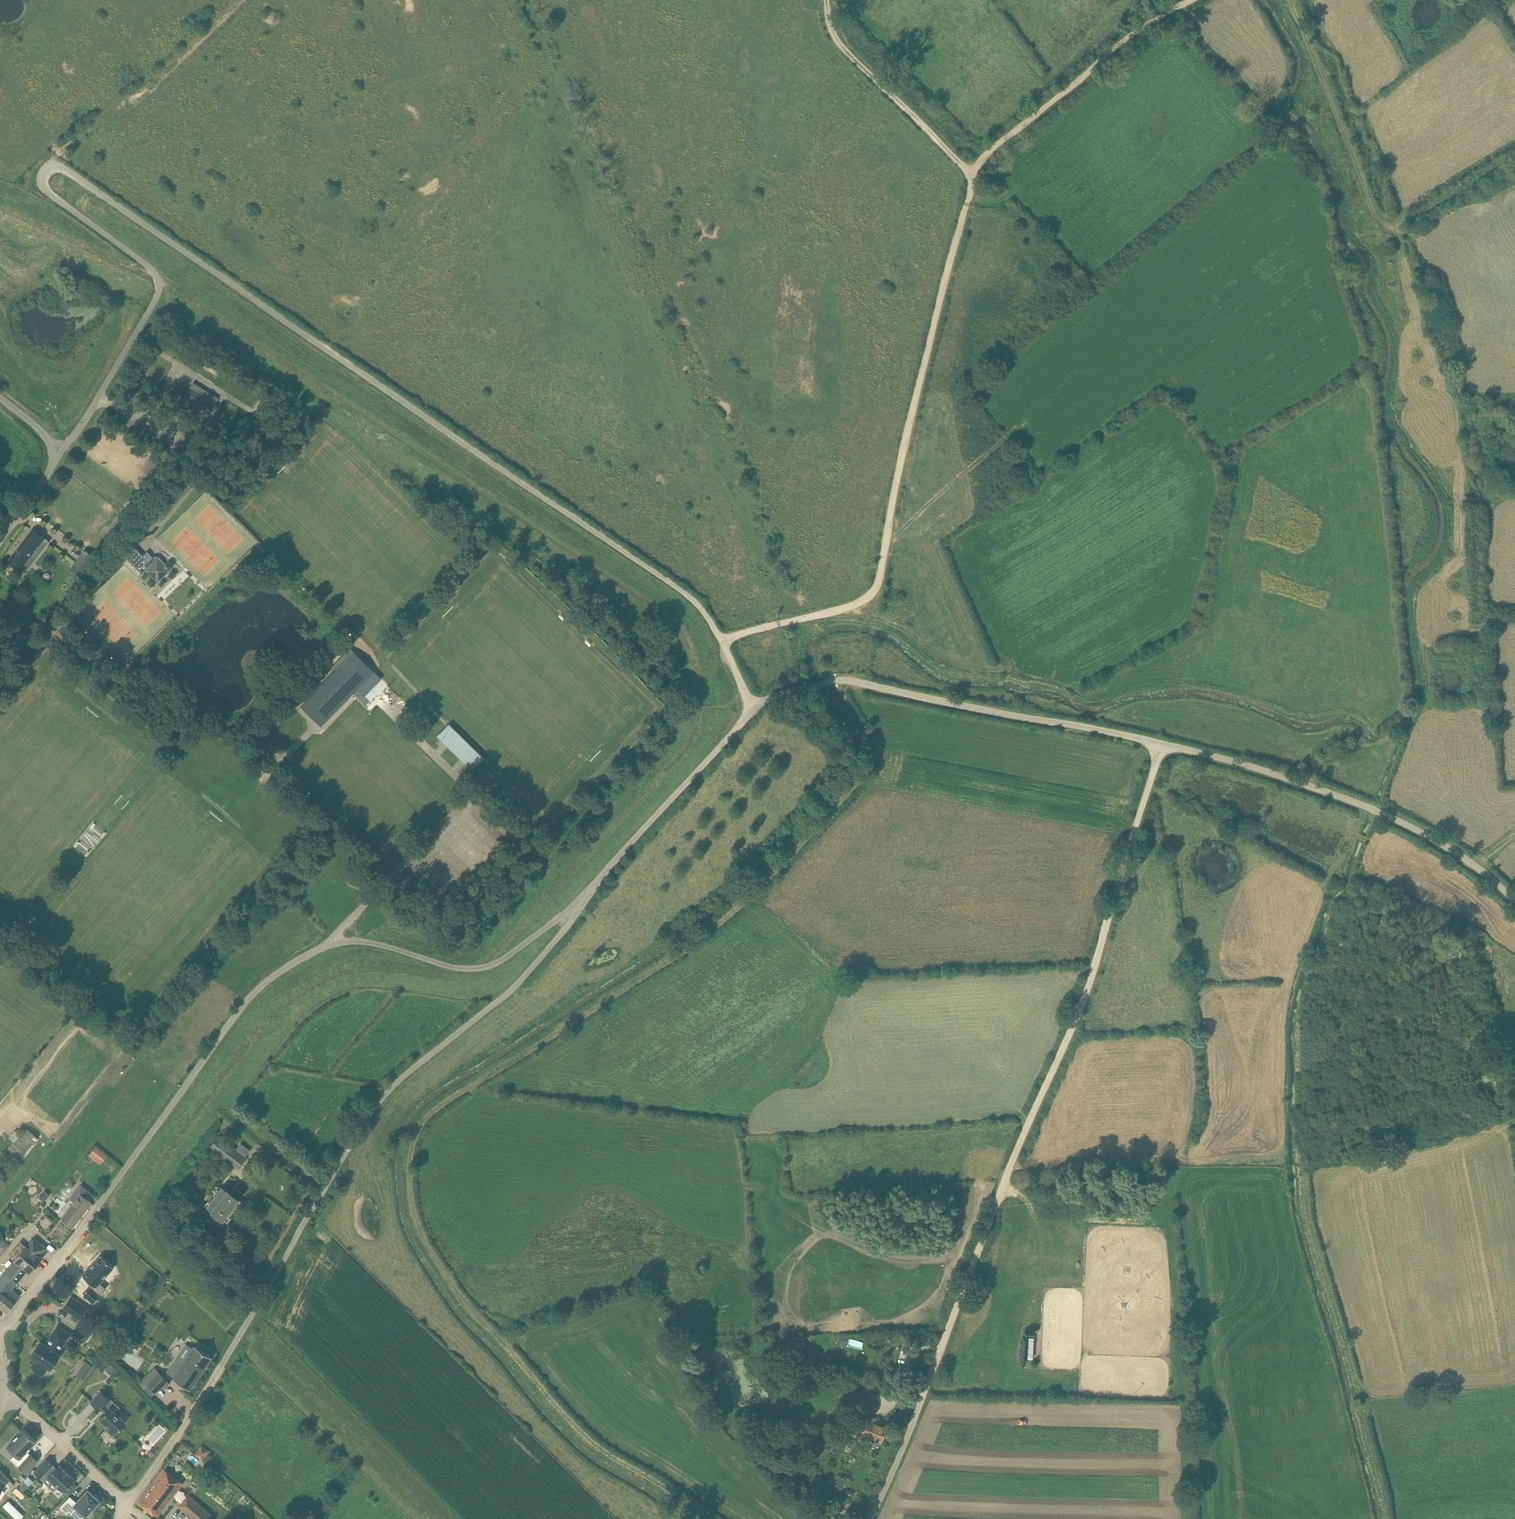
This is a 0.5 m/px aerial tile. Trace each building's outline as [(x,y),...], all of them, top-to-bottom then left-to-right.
[(182,400),(208,416),(216,403),(190,388),(182,400)] [(55,516),(52,521),(69,531),(75,522),(59,512),(56,517),(55,516)] [(32,530),(8,561),(20,570),(32,554),(37,558),(48,544),(43,540),(44,539),(32,530)] [(147,569),(158,581),(170,569),(167,567),(168,567),(166,565),(158,558),(156,560),(147,551),(143,555),(133,545),(124,554),(142,574),(147,569)] [(99,560),(84,549),(70,568),(84,579),(99,560)] [(302,706),(315,720),(320,715),(316,711),(328,698),(338,707),(361,684),(362,685),(367,681),(365,679),(374,671),(350,648),(332,666),(337,671),(302,706)] [(7,1149),(20,1159),(38,1137),(26,1127),(7,1149)] [(211,1147),(238,1168),(246,1157),(219,1136),(211,1147)] [(89,1155),(100,1164),(107,1156),(96,1146),(89,1155)] [(205,1205),(228,1223),(244,1202),(223,1186),(214,1198),(212,1196),(205,1205)] [(62,1219),(73,1227),(92,1202),(76,1189),(69,1198),(74,1202),(62,1219)] [(15,1260),(7,1269),(19,1280),(28,1270),(30,1272),(42,1258),(39,1256),(46,1248),(33,1237),(27,1246),(26,1245),(15,1259),(15,1260)] [(83,1275),(92,1283),(91,1285),(90,1286),(84,1293),(94,1302),(107,1288),(100,1282),(114,1267),(101,1255),(83,1275)] [(7,1269),(0,1278),(0,1305),(7,1311),(21,1296),(12,1288),(19,1280),(7,1269)] [(63,1308),(80,1319),(88,1307),(71,1296),(63,1308)] [(32,1367),(41,1374),(46,1366),(50,1369),(60,1354),(58,1353),(70,1334),(58,1326),(45,1344),(41,1341),(31,1356),(37,1360),(32,1367)] [(131,1340),(126,1347),(130,1350),(131,1349),(135,1342),(131,1340)] [(184,1361),(173,1378),(190,1389),(212,1357),(195,1345),(193,1348),(186,1343),(177,1357),(184,1361)] [(106,1369),(112,1376),(117,1371),(110,1364),(106,1369)] [(152,1371),(142,1380),(156,1392),(161,1387),(163,1389),(170,1383),(159,1372),(156,1375),(152,1371)] [(940,1385),(950,1385),(950,1375),(940,1375),(940,1385)] [(91,1401),(101,1410),(102,1410),(105,1412),(99,1418),(108,1427),(106,1429),(113,1436),(126,1421),(110,1406),(109,1408),(106,1405),(111,1399),(101,1390),(91,1401)] [(857,1403),(875,1410),(877,1403),(860,1397),(857,1403)] [(858,1433),(857,1434),(858,1435),(859,1434),(881,1442),(888,1426),(859,1415),(853,1431),(858,1433)] [(24,1429),(7,1446),(20,1458),(24,1461),(19,1467),(26,1473),(38,1460),(31,1454),(27,1451),(37,1441),(24,1429)] [(825,1438),(826,1447),(839,1445),(838,1437),(825,1438)] [(151,1458),(159,1449),(156,1447),(154,1449),(152,1447),(148,1452),(148,1453),(147,1455),(151,1458)] [(195,1455),(201,1460),(208,1451),(201,1447),(195,1455)] [(48,1477),(64,1492),(75,1479),(70,1474),(71,1473),(66,1468),(65,1469),(59,1464),(56,1468),(53,1465),(54,1464),(47,1458),(34,1472),(41,1478),(41,1477),(45,1481),(48,1477)] [(139,1501),(157,1515),(182,1482),(164,1468),(139,1501)] [(29,1476),(24,1481),(29,1486),(34,1481),(29,1476)] [(78,1508),(86,1515),(87,1514),(89,1515),(93,1510),(92,1509),(100,1500),(99,1499),(100,1498),(95,1493),(94,1494),(88,1489),(76,1502),(71,1497),(61,1507),(67,1513),(69,1511),(73,1514),(78,1508)] [(194,1518),(206,1518),(211,1513),(189,1495),(179,1507),(194,1518)] [(5,1510),(14,1518),(22,1518),(9,1506),(5,1510)]
